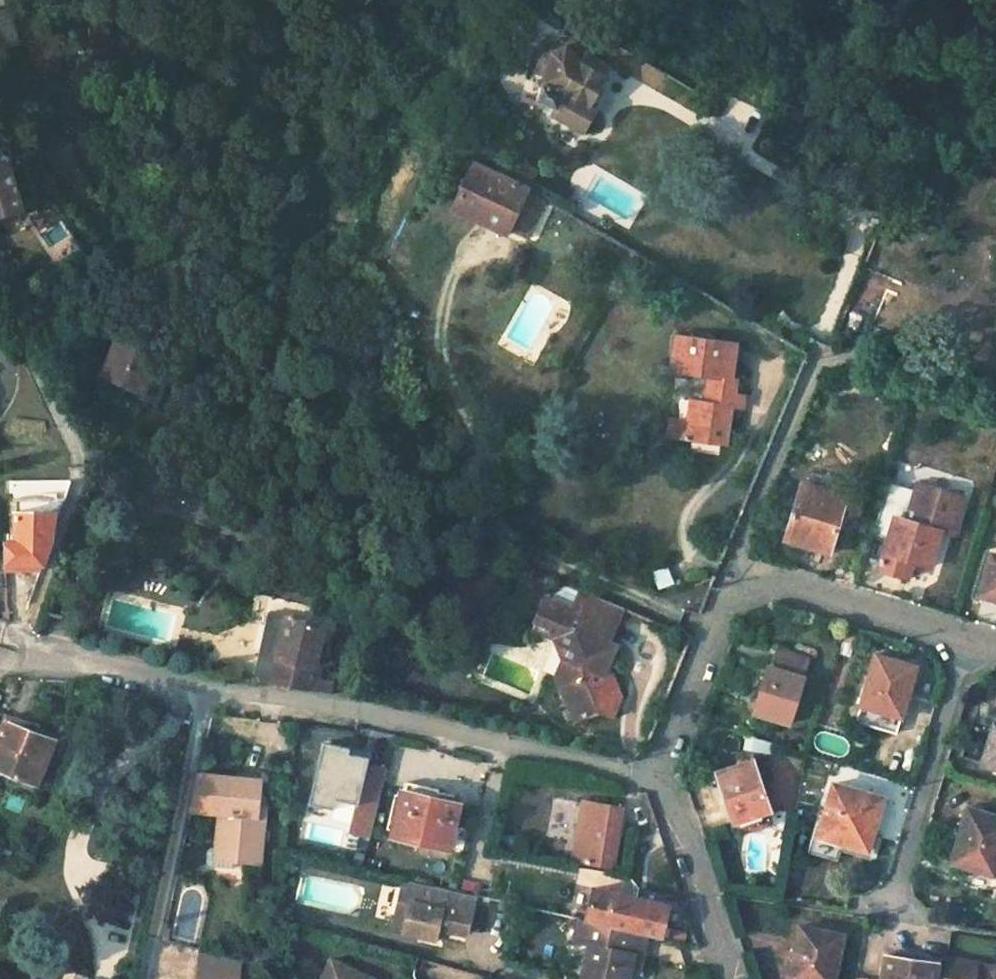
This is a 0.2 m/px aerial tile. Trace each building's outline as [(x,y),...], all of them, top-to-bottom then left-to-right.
[(19,44),(13,5),(0,7),(0,47),(19,44)] [(548,55),(541,71),(550,75),(538,99),(558,109),(556,115),(586,130),(597,107),(593,105),(614,64),(585,50),(579,62),(565,54),(557,60),(548,55)] [(506,180),(527,190),(535,171),(516,162),(506,180)] [(21,208),(9,163),(0,165),(0,214),(21,208)] [(506,180),(474,164),(452,208),(506,234),(508,229),(528,239),(546,202),(527,190),(506,180)] [(737,339),(674,331),(670,368),(708,373),(704,399),(688,397),(684,419),(668,417),(665,434),(725,443),(731,405),(733,390),(735,376),(731,375),(737,339)] [(120,344),(106,375),(141,392),(155,362),(120,344)] [(731,405),(740,407),(742,392),(733,390),(731,405)] [(871,532),(886,536),(877,568),(907,576),(911,561),(927,565),(937,528),(934,527),(937,516),(954,520),(962,490),(915,477),(912,487),(886,480),(871,532)] [(844,495),(804,483),(786,539),(828,551),(844,495)] [(66,492),(13,495),(14,539),(0,540),(3,570),(40,568),(52,536),(54,512),(60,507),(66,492)] [(991,557),(980,594),(995,599),(995,559),(991,557)] [(652,569),(657,588),(674,584),(669,565),(652,569)] [(568,634),(564,644),(574,650),(562,677),(579,723),(601,715),(599,706),(623,695),(618,681),(610,683),(608,679),(615,663),(621,651),(614,646),(629,612),(589,594),(581,612),(554,601),(545,622),(568,634)] [(314,677),(326,629),(271,615),(256,684),(311,689),(314,677)] [(771,669),(770,669),(755,713),(790,724),(804,680),(797,678),(803,658),(778,650),(771,669)] [(916,665),(878,654),(859,718),(897,729),(916,665)] [(804,680),(811,660),(803,658),(797,678),(804,680)] [(623,695),(599,706),(601,715),(619,720),(631,695),(615,663),(608,679),(610,683),(618,681),(623,695)] [(334,681),(314,677),(311,689),(332,693),(334,681)] [(0,728),(0,778),(33,792),(51,748),(35,742),(39,733),(22,725),(20,730),(2,723),(0,728)] [(994,725),(983,763),(995,766),(995,725),(994,725)] [(745,736),(744,749),(770,751),(771,739),(745,736)] [(752,762),(718,775),(736,823),(769,810),(752,762)] [(257,811),(260,785),(200,777),(192,813),(192,814),(221,816),(217,851),(262,856),(265,822),(256,820),(257,811)] [(882,798),(834,783),(819,834),(867,848),(882,798)] [(401,792),(390,835),(446,851),(459,806),(436,799),(438,792),(406,784),(404,793),(401,792)] [(585,804),(576,860),(613,867),(617,848),(613,847),(620,810),(585,804)] [(967,808),(951,861),(993,873),(995,863),(995,816),(967,808)] [(256,820),(265,822),(266,812),(257,811),(256,820)] [(217,851),(216,861),(260,867),(262,856),(217,851)] [(404,881),(395,921),(406,924),(405,931),(435,939),(436,934),(438,926),(448,928),(467,932),(475,897),(404,881)] [(659,940),(666,907),(592,890),(585,923),(647,937),(659,940)] [(292,911),(280,910),(279,921),(291,922),(292,911)] [(578,921),(573,940),(588,944),(581,978),(584,978),(628,978),(630,969),(633,956),(642,958),(647,937),(585,923),(578,921)] [(436,934),(446,936),(448,928),(438,926),(436,934)] [(798,926),(788,978),(794,978),(833,978),(843,935),(798,926)] [(241,966),(211,956),(201,952),(200,978),(241,978),(241,966)] [(886,954),(881,978),(980,978),(982,963),(975,962),(948,957),(939,963),(886,954)] [(639,971),(642,958),(633,956),(630,969),(639,971)] [(327,959),(317,978),(365,978),(327,959)]
